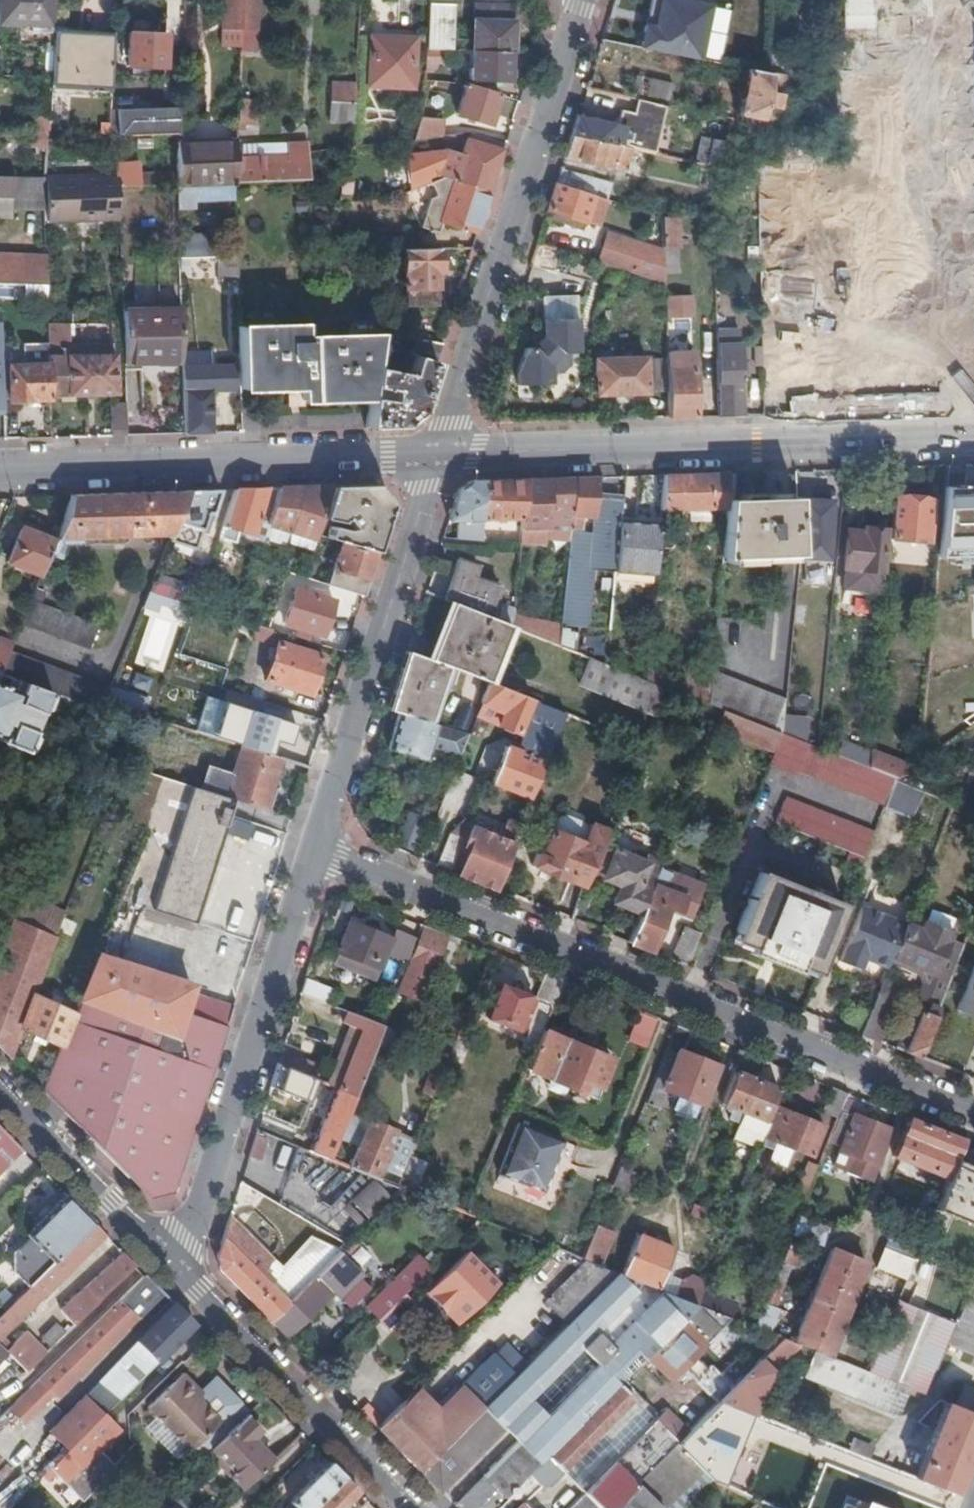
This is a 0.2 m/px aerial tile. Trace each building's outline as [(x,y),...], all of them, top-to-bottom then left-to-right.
[(18,27),(54,28),(56,0),(0,0),(0,27),(18,27)] [(221,30),(241,31),(242,0),(223,0),(221,30)] [(241,31),(240,51),(255,52),(257,0),(242,0),(241,31)] [(427,49),(437,49),(452,50),(454,0),(429,0),(427,49)] [(473,51),(510,52),(512,18),(528,19),(528,0),(475,0),(473,51)] [(614,2),(610,15),(631,22),(638,0),(614,0),(614,2)] [(659,35),(607,24),(601,41),(655,52),(659,35)] [(54,32),(54,28),(18,27),(18,46),(53,47),(54,32)] [(113,33),(54,32),(53,47),(51,78),(50,93),(110,95),(113,33)] [(166,35),(130,34),(130,40),(124,40),(123,58),(129,59),(129,67),(165,68),(166,35)] [(415,39),(371,37),(369,87),(414,89),(415,39)] [(770,65),(771,38),(762,37),(761,65),(770,65)] [(437,49),(427,49),(425,82),(430,82),(436,82),(437,49)] [(510,52),(473,51),(472,80),(509,82),(510,52)] [(783,77),(770,74),(748,71),(739,115),(749,117),(746,132),(758,134),(761,120),(773,122),(783,77)] [(634,77),(630,97),(667,104),(671,84),(634,77)] [(355,104),(356,85),(331,84),(330,103),(355,104)] [(472,86),(466,85),(457,115),(490,126),(499,96),(472,86)] [(611,108),(614,94),(586,88),(582,102),(611,108)] [(49,117),(67,117),(67,97),(49,97),(49,117)] [(255,101),(238,101),(236,130),(242,131),(242,124),(254,125),(255,101)] [(354,123),(355,104),(330,103),(329,122),(354,123)] [(178,132),(179,107),(132,108),(131,125),(116,126),(117,107),(110,107),(109,126),(109,135),(178,132)] [(641,151),(662,155),(665,142),(623,133),(623,127),(618,127),(618,125),(577,117),(572,137),(641,151)] [(442,121),(420,119),(413,140),(441,137),(442,121)] [(32,123),(32,132),(48,133),(48,123),(32,123)] [(109,135),(109,126),(100,125),(99,136),(109,135)] [(48,133),(32,132),(31,148),(47,148),(48,138),(48,133)] [(503,152),(505,144),(469,133),(467,141),(503,152)] [(641,151),(572,137),(565,157),(627,170),(630,154),(641,156),(641,151)] [(721,165),(725,149),(726,145),(701,139),(696,162),(711,165),(721,165)] [(498,166),(503,152),(467,141),(462,157),(445,152),(445,153),(406,157),(409,192),(430,183),(442,178),(490,193),(498,166)] [(235,146),(178,143),(177,174),(176,184),(178,198),(178,205),(195,205),(195,199),(234,200),(234,183),(234,182),(235,160),(235,146)] [(234,182),(308,179),(307,152),(307,143),(286,143),(286,158),(235,160),(234,182)] [(756,164),(777,164),(776,150),(725,149),(721,165),(752,164),(756,164)] [(897,155),(835,156),(836,199),(898,198),(897,155)] [(177,174),(139,176),(139,163),(118,164),(118,176),(118,183),(119,187),(176,184),(177,174)] [(585,178),(561,170),(556,184),(594,196),(597,187),(584,183),(585,178)] [(46,222),(120,218),(119,187),(118,183),(118,176),(45,180),(45,193),(46,211),(46,222)] [(0,177),(0,195),(12,195),(13,177),(0,177)] [(12,195),(12,209),(46,211),(45,193),(45,180),(45,178),(13,177),(12,195)] [(484,213),(490,193),(442,178),(430,183),(436,196),(429,198),(425,211),(422,212),(421,218),(422,222),(420,228),(438,233),(441,222),(477,234),(484,213)] [(594,196),(556,184),(548,211),(585,223),(592,201),(598,203),(600,198),(594,196)] [(902,239),(847,240),(849,351),(828,351),(828,367),(806,368),(806,410),(854,409),(853,394),(906,393),(904,304),(955,303),(953,215),(902,216),(902,239)] [(678,248),(677,216),(662,216),(663,237),(663,249),(678,248)] [(688,224),(713,223),(712,216),(705,216),(688,216),(688,224)] [(609,267),(664,284),(663,249),(663,237),(655,235),(651,247),(611,234),(601,264),(609,267)] [(180,258),(187,258),(192,257),(202,257),(201,242),(179,243),(180,258)] [(440,273),(440,248),(404,250),(406,308),(436,307),(436,273),(440,273)] [(41,285),(47,286),(47,256),(17,255),(0,255),(0,284),(41,285)] [(805,289),(838,286),(836,260),(803,262),(805,289)] [(782,329),(781,269),(759,269),(760,329),(782,329)] [(666,292),(665,314),(692,315),(693,294),(666,292)] [(577,352),(576,317),(542,319),(543,336),(533,347),(524,347),(516,370),(516,384),(550,384),(550,373),(559,373),(570,361),(570,352),(577,352)] [(442,345),(452,348),(458,323),(448,321),(442,345)] [(50,397),(110,395),(115,395),(113,345),(70,347),(69,324),(49,325),(50,366),(50,397)] [(304,400),(370,399),(372,387),(375,369),(379,336),(332,337),(301,338),(301,325),(239,327),(241,389),(290,387),(291,406),(304,406),(304,400)] [(182,375),(182,367),(181,329),(123,330),(125,377),(182,375)] [(388,336),(379,335),(379,336),(375,369),(383,371),(388,336)] [(408,350),(410,339),(393,337),(391,346),(408,350)] [(720,417),(741,416),(740,338),(717,338),(720,417)] [(421,411),(442,344),(416,340),(411,357),(414,358),(410,369),(408,376),(393,372),(383,371),(375,369),(372,387),(392,391),(391,402),(370,399),(366,428),(383,428),(402,427),(421,411)] [(667,354),(675,354),(675,340),(666,340),(667,354)] [(669,419),(696,418),(694,369),(690,369),(690,365),(682,364),(682,353),(675,354),(667,354),(667,360),(668,391),(669,419)] [(646,392),(668,391),(667,360),(645,361),(644,358),(594,360),(595,396),(646,395),(646,392)] [(185,434),(213,434),(212,392),(236,391),(235,365),(182,367),(182,375),(185,434)] [(408,376),(410,369),(394,365),(393,372),(408,376)] [(50,399),(50,397),(50,366),(9,367),(10,402),(31,402),(32,400),(50,399)] [(111,437),(127,436),(126,408),(110,409),(111,437)] [(234,433),(243,433),(242,419),(234,419),(234,433)] [(729,501),(731,473),(678,475),(665,475),(662,510),(728,509),(729,501)] [(945,477),(937,564),(973,563),(973,476),(945,477)] [(595,496),(597,477),(588,477),(574,478),(572,510),(572,515),(571,519),(568,552),(567,558),(562,624),(586,626),(592,585),(593,568),(600,497),(595,496)] [(572,510),(574,478),(547,479),(526,479),(522,520),(522,529),(547,530),(547,528),(548,515),(549,510),(572,510)] [(522,520),(526,479),(500,480),(486,481),(482,520),(522,520)] [(456,501),(450,520),(461,520),(482,520),(486,481),(470,481),(460,490),(456,501)] [(361,485),(333,486),(319,535),(325,537),(343,542),(378,553),(392,506),(378,485),(361,485)] [(318,487),(303,487),(291,532),(313,538),(311,546),(314,547),(319,535),(333,486),(318,487)] [(291,488),(280,488),(270,525),(291,532),(303,487),(291,488)] [(256,489),(234,490),(224,525),(255,533),(259,521),(270,525),(280,488),(256,489)] [(206,490),(189,491),(178,521),(191,526),(201,530),(207,513),(212,514),(219,490),(206,490)] [(132,493),(72,495),(64,521),(55,541),(52,550),(68,550),(67,538),(172,535),(178,521),(189,491),(132,493)] [(620,522),(623,498),(600,497),(593,568),(616,570),(620,522)] [(932,502),(894,498),(890,540),(928,543),(932,502)] [(797,517),(797,499),(729,501),(728,509),(723,558),(798,556),(797,517)] [(832,499),(797,499),(797,517),(800,518),(799,532),(808,533),(807,547),(809,547),(809,556),(825,557),(828,528),(832,528),(832,499)] [(456,539),(482,542),(482,520),(461,520),(460,525),(456,525),(456,539)] [(656,574),(661,525),(620,522),(616,570),(616,572),(656,574)] [(201,530),(191,526),(189,532),(200,535),(201,530)] [(52,550),(55,541),(22,528),(9,563),(42,576),(52,550)] [(513,545),(520,544),(522,529),(513,529),(512,540),(514,541),(513,545)] [(880,573),(885,532),(865,530),(864,533),(848,532),(845,569),(880,573)] [(319,535),(314,547),(305,577),(312,579),(325,537),(319,535)] [(372,572),(378,553),(343,542),(330,585),(365,596),(372,572)] [(512,626),(513,619),(514,612),(495,605),(501,591),(476,581),(480,570),(460,562),(445,600),(453,604),(510,626),(512,626)] [(152,591),(177,596),(180,579),(156,574),(152,591)] [(296,637),(308,641),(311,631),(324,635),(334,601),(297,589),(286,623),(300,628),(296,637)] [(99,625),(33,600),(27,612),(23,623),(90,650),(99,625)] [(458,670),(488,682),(494,665),(498,666),(503,653),(500,651),(510,626),(453,604),(431,660),(458,670)] [(538,636),(560,645),(562,624),(542,622),(538,636)] [(269,629),(257,625),(253,637),(272,644),(276,631),(269,629)] [(284,686),(290,688),(311,695),(323,657),(279,643),(268,681),(284,686)] [(5,670),(10,654),(0,650),(0,668),(5,670)] [(106,701),(111,688),(12,651),(10,654),(5,670),(3,675),(13,678),(53,693),(102,711),(106,701)] [(397,686),(389,711),(399,714),(430,723),(441,686),(450,688),(458,670),(431,660),(407,655),(397,686)] [(710,706),(711,694),(685,684),(685,682),(657,673),(658,656),(649,656),(647,681),(665,688),(710,706)] [(654,714),(665,688),(647,681),(608,665),(588,657),(578,683),(654,714)] [(53,693),(13,678),(10,686),(7,685),(7,687),(0,684),(3,675),(5,670),(0,668),(0,736),(7,738),(5,743),(31,753),(33,749),(36,749),(40,737),(37,736),(39,731),(38,731),(45,712),(46,713),(47,710),(50,711),(55,698),(52,697),(53,693)] [(724,711),(781,734),(784,703),(712,679),(711,694),(710,706),(717,708),(724,711)] [(520,733),(532,700),(490,683),(482,704),(504,712),(499,726),(520,733)] [(296,722),(208,694),(196,730),(244,745),(270,753),(275,739),(289,744),(296,722)] [(533,799),(567,714),(540,703),(519,752),(505,747),(491,784),(533,799)] [(721,719),(724,711),(717,708),(714,716),(721,719)] [(774,749),(781,734),(724,711),(721,719),(718,726),(774,749)] [(461,757),(470,735),(430,723),(399,714),(389,749),(426,760),(429,747),(461,757)] [(868,768),(818,749),(781,734),(774,749),(769,763),(795,773),(796,769),(885,804),(895,780),(871,770),(868,768)] [(235,801),(265,810),(282,758),(270,753),(244,745),(235,775),(211,768),(203,790),(235,801)] [(895,780),(913,768),(872,751),(871,770),(895,780)] [(195,920),(235,801),(203,790),(128,765),(110,818),(150,831),(128,898),(195,920)] [(923,792),(895,780),(885,804),(883,809),(912,821),(923,792)] [(864,857),(874,832),(789,798),(785,800),(777,821),(850,851),(864,857)] [(517,826),(519,817),(511,811),(503,814),(501,823),(508,829),(517,826)] [(970,813),(965,824),(973,828),(973,815),(970,813)] [(590,874),(600,850),(607,832),(591,825),(588,833),(587,833),(587,828),(584,823),(567,817),(562,817),(557,821),(543,857),(537,855),(533,866),(538,868),(538,869),(585,888),(590,874)] [(496,891),(514,845),(472,829),(466,842),(450,835),(437,867),(474,882),(496,891)] [(672,838),(675,834),(667,830),(665,835),(672,838)] [(644,911),(660,871),(648,865),(648,864),(615,852),(613,855),(600,850),(590,874),(621,886),(616,900),(644,911)] [(859,870),(864,857),(850,851),(845,865),(859,870)] [(631,944),(651,952),(668,909),(690,918),(703,887),(661,869),(660,871),(644,911),(631,944)] [(821,966),(845,905),(761,872),(737,933),(753,939),(751,948),(801,968),(804,959),(821,966)] [(58,927),(63,905),(28,897),(23,919),(58,927)] [(904,925),(906,923),(862,906),(840,962),(861,970),(866,959),(888,968),(889,963),(891,959),(895,949),(904,925)] [(11,1057),(23,1026),(22,1026),(35,994),(57,938),(17,922),(0,964),(0,1046),(11,1057)] [(920,931),(904,925),(895,949),(911,955),(907,965),(921,971),(927,984),(921,1002),(917,1000),(909,1020),(917,1023),(913,1032),(906,1029),(900,1044),(907,1047),(905,1053),(920,1060),(959,959),(944,952),(948,942),(951,933),(923,922),(920,931)] [(377,979),(392,940),(351,923),(336,963),(377,979)] [(451,936),(422,924),(396,990),(423,1001),(435,971),(437,972),(451,936)] [(690,961),(700,935),(684,929),(672,960),(684,965),(690,961)] [(733,941),(751,948),(753,939),(737,933),(733,941)] [(963,948),(948,942),(944,952),(959,959),(963,948)] [(911,955),(895,949),(891,959),(907,965),(911,955)] [(62,1045),(43,1089),(152,1199),(177,1192),(235,1008),(190,993),(192,986),(100,956),(76,1013),(62,1045)] [(801,968),(818,975),(821,966),(804,959),(801,968)] [(891,959),(889,963),(919,975),(923,984),(917,1000),(921,1002),(927,984),(921,971),(907,965),(891,959)] [(973,1018),(973,967),(957,1011),(973,1018)] [(564,980),(547,974),(536,1001),(497,987),(486,1014),(525,1029),(527,1022),(534,1024),(542,1004),(553,1008),(564,980)] [(333,991),(306,980),(301,994),(328,1004),(333,991)] [(899,986),(883,980),(861,1036),(877,1042),(899,986)] [(62,1045),(76,1013),(35,994),(22,1026),(23,1026),(62,1045)] [(645,1047),(657,1017),(638,1009),(626,1040),(645,1047)] [(384,1026),(383,1025),(348,1012),(344,1023),(353,1026),(363,1030),(352,1056),(342,1052),(329,1085),(339,1090),(356,1097),(384,1026)] [(692,1031),(677,1025),(655,1083),(660,1084),(659,1087),(667,1090),(671,1091),(700,1103),(703,1104),(723,1054),(705,1047),(701,1058),(684,1051),(692,1031)] [(363,1030),(353,1026),(342,1052),(352,1056),(363,1030)] [(614,1057),(544,1029),(542,1034),(532,1059),(528,1069),(533,1070),(575,1087),(573,1093),(580,1096),(583,1090),(585,1091),(586,1089),(599,1094),(614,1057)] [(532,1059),(542,1034),(531,1030),(523,1050),(525,1051),(524,1056),(532,1059)] [(321,1069),(283,1051),(279,1065),(320,1082),(321,1069)] [(313,1096),(320,1082),(279,1065),(272,1087),(309,1102),(310,1101),(315,1104),(318,1099),(313,1096)] [(527,1086),(533,1070),(528,1069),(522,1085),(527,1086)] [(724,1104),(744,1112),(757,1080),(736,1071),(724,1104)] [(435,1097),(442,1079),(432,1074),(425,1092),(435,1097)] [(757,1080),(744,1112),(767,1121),(780,1089),(757,1080)] [(660,1084),(655,1083),(646,1105),(659,1111),(667,1090),(659,1087),(660,1084)] [(848,1093),(833,1087),(824,1111),(839,1118),(842,1109),(848,1093)] [(349,1114),(356,1097),(339,1090),(319,1141),(316,1140),(311,1152),(331,1160),(339,1139),(349,1114)] [(695,1117),(700,1103),(671,1091),(669,1096),(678,1099),(674,1108),(695,1117)] [(776,1107),(764,1138),(812,1157),(824,1126),(776,1107)] [(842,1109),(839,1118),(829,1144),(852,1153),(845,1170),(872,1181),(892,1129),(842,1109)] [(412,1155),(418,1141),(396,1133),(397,1130),(371,1120),(370,1123),(349,1114),(339,1139),(360,1147),(352,1168),(383,1180),(387,1170),(403,1177),(412,1155)] [(963,1139),(910,1118),(895,1156),(947,1177),(955,1158),(963,1139)] [(566,1142),(520,1125),(500,1176),(545,1194),(566,1142)] [(0,1128),(0,1176),(24,1152),(0,1128)] [(405,1189),(414,1192),(427,1162),(412,1155),(403,1177),(400,1186),(405,1189)] [(947,1177),(935,1209),(973,1225),(973,1166),(955,1158),(947,1177)] [(627,1166),(622,1164),(613,1187),(627,1193),(634,1174),(626,1170),(627,1166)] [(382,1196),(363,1175),(313,1221),(332,1242),(382,1196)] [(95,1224),(67,1196),(27,1235),(29,1238),(13,1254),(13,1272),(30,1289),(95,1224)] [(900,1218),(924,1228),(929,1215),(905,1206),(900,1218)] [(283,1270),(230,1218),(218,1256),(221,1269),(271,1320),(340,1252),(328,1241),(306,1262),(305,1262),(290,1277),(276,1291),(270,1283),(283,1270)] [(30,1289),(0,1318),(0,1341),(95,1248),(99,1251),(110,1240),(95,1224),(30,1289)] [(614,1232),(597,1226),(584,1259),(601,1266),(614,1232)] [(359,1234),(351,1242),(356,1247),(364,1239),(359,1234)] [(623,1274),(658,1289),(673,1250),(660,1245),(663,1238),(656,1236),(654,1242),(638,1236),(623,1274)] [(351,1242),(347,1245),(340,1252),(345,1257),(356,1247),(351,1242)] [(800,1345),(829,1357),(867,1262),(833,1248),(794,1343),(800,1345)] [(905,1279),(913,1260),(885,1248),(877,1268),(905,1279)] [(340,1252),(271,1320),(288,1337),(323,1301),(326,1298),(325,1297),(333,1289),(342,1298),(352,1307),(371,1287),(360,1277),(362,1274),(345,1257),(340,1252)] [(468,1252),(427,1293),(459,1325),(500,1284),(468,1252)] [(137,1267),(124,1254),(92,1284),(95,1287),(73,1307),(83,1319),(137,1267)] [(405,1294),(431,1269),(424,1262),(412,1273),(409,1270),(371,1309),(380,1319),(405,1294)] [(290,1277),(283,1270),(270,1283),(276,1291),(290,1277)] [(699,1305),(698,1305),(658,1289),(623,1274),(618,1273),(517,1375),(422,1471),(440,1490),(504,1426),(519,1440),(521,1443),(457,1507),(496,1507),(530,1475),(620,1385),(648,1357),(699,1305)] [(163,1293),(144,1274),(118,1301),(119,1302),(35,1385),(40,1390),(45,1386),(58,1398),(157,1301),(156,1300),(163,1293)] [(947,1344),(973,1355),(973,1352),(973,1276),(947,1344)] [(330,1308),(342,1298),(333,1289),(325,1297),(326,1298),(323,1301),(330,1308)] [(416,1307),(405,1294),(380,1319),(392,1331),(416,1307)] [(196,1327),(174,1305),(50,1433),(55,1438),(67,1450),(69,1451),(105,1416),(196,1327)] [(731,1318),(699,1305),(648,1357),(672,1380),(675,1377),(679,1380),(688,1372),(719,1402),(721,1401),(751,1371),(738,1359),(722,1375),(712,1367),(708,1371),(695,1358),(731,1318)] [(24,1335),(6,1353),(27,1374),(45,1357),(24,1335)] [(800,1345),(794,1343),(784,1339),(751,1371),(721,1401),(752,1413),(756,1415),(762,1402),(764,1402),(768,1395),(765,1393),(773,1374),(800,1345)] [(47,1355),(52,1350),(46,1344),(42,1349),(47,1355)] [(416,1410),(387,1438),(386,1439),(400,1453),(420,1472),(422,1471),(517,1375),(495,1353),(463,1385),(471,1393),(448,1417),(440,1409),(429,1398),(417,1410),(416,1410)] [(0,1360),(0,1386),(16,1371),(3,1357),(0,1360)] [(191,1392),(196,1387),(183,1374),(148,1409),(190,1452),(220,1422),(199,1400),(191,1392)] [(471,1393),(463,1385),(440,1409),(448,1417),(471,1393)] [(634,1400),(620,1385),(530,1475),(544,1489),(634,1400)] [(970,1412),(973,1402),(973,1390),(965,1386),(957,1407),(970,1412)] [(204,1395),(196,1387),(191,1392),(199,1400),(204,1395)] [(721,1401),(677,1444),(712,1479),(724,1484),(752,1413),(721,1401)] [(973,1447),(973,1414),(970,1412),(957,1407),(946,1403),(917,1477),(956,1493),(971,1454),(973,1447)] [(690,1431),(668,1410),(591,1485),(587,1481),(581,1488),(584,1492),(568,1507),(613,1507),(677,1444),(690,1431)] [(120,1431),(105,1416),(69,1451),(50,1470),(83,1504),(116,1467),(100,1451),(120,1431)] [(260,1431),(247,1418),(212,1452),(233,1473),(229,1477),(244,1492),(275,1461),(254,1439),(260,1431)] [(67,1450),(55,1438),(17,1476),(28,1487),(67,1450)] [(519,1440),(455,1505),(457,1507),(521,1443),(519,1440)] [(677,1444),(613,1507),(683,1507),(712,1479),(677,1444)] [(871,1459),(890,1467),(895,1454),(881,1449),(878,1455),(873,1453),(871,1459)] [(331,1463),(292,1502),(292,1504),(287,1507),(313,1507),(345,1477),(339,1471),(331,1463)] [(313,1507),(343,1507),(359,1492),(345,1477),(313,1507)]
